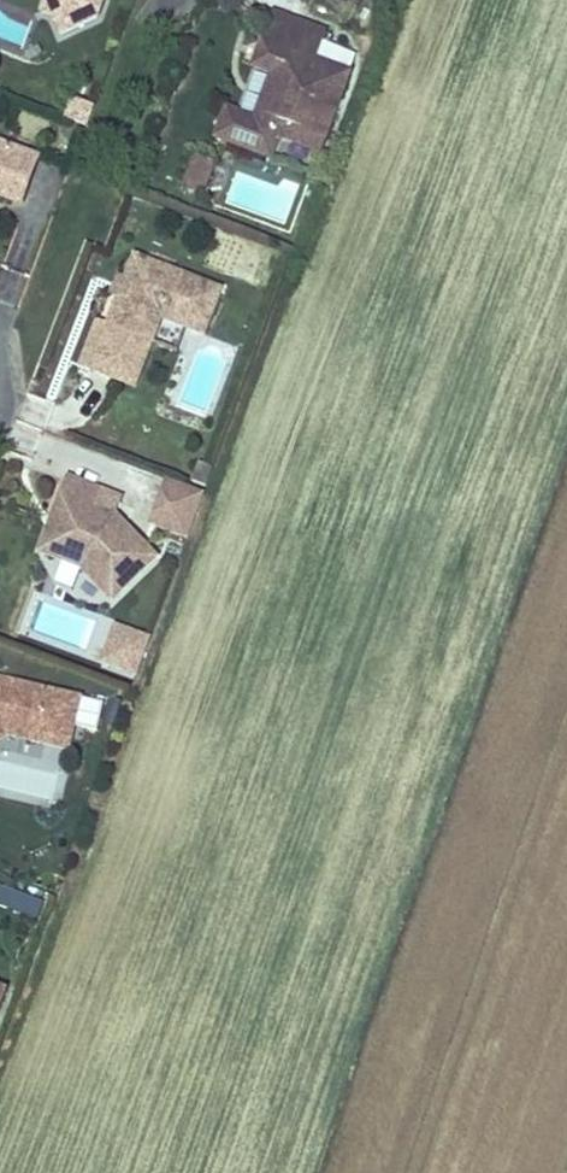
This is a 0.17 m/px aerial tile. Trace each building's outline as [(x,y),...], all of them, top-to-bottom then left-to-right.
[(49,4),(46,13),(54,13),(62,32),(100,17),(106,0),(47,0),(49,4)] [(286,125),(326,141),(338,109),(318,103),(329,68),(263,42),(254,67),(272,74),(254,121),(226,110),(215,137),(272,160),(279,143),(286,125)] [(318,103),(338,109),(350,75),(329,68),(318,103)] [(72,99),(64,118),(87,128),(95,109),(72,99)] [(279,143),(320,157),(326,141),(286,125),(279,143)] [(21,207),(38,162),(0,148),(0,199),(21,207)] [(205,197),(217,163),(192,154),(180,188),(205,197)] [(127,284),(121,299),(108,331),(98,328),(83,368),(113,380),(120,365),(142,373),(151,347),(162,321),(186,331),(206,338),(222,294),(136,261),(127,284)] [(111,296),(121,299),(127,284),(117,280),(111,296)] [(186,331),(162,321),(151,347),(177,357),(186,331)] [(113,380),(136,389),(142,373),(120,365),(113,380)] [(205,488),(212,469),(198,463),(191,483),(205,488)] [(166,479),(148,527),(187,541),(205,494),(166,479)] [(59,529),(50,526),(42,548),(65,556),(62,564),(82,571),(99,586),(104,581),(121,597),(157,559),(115,520),(93,513),(99,494),(68,483),(53,519),(62,521),(59,529)] [(62,521),(53,519),(50,526),(59,529),(62,521)] [(42,548),(40,555),(62,564),(65,556),(42,548)] [(104,581),(99,586),(116,602),(121,597),(104,581)] [(115,625),(99,666),(136,680),(152,639),(115,625)] [(80,702),(18,687),(16,693),(1,690),(2,683),(0,682),(0,739),(4,737),(38,745),(44,723),(73,729),(80,702)] [(16,693),(18,687),(2,683),(1,690),(16,693)] [(44,723),(38,745),(68,753),(73,729),(44,723)] [(41,919),(44,896),(0,889),(0,912),(41,919)]
